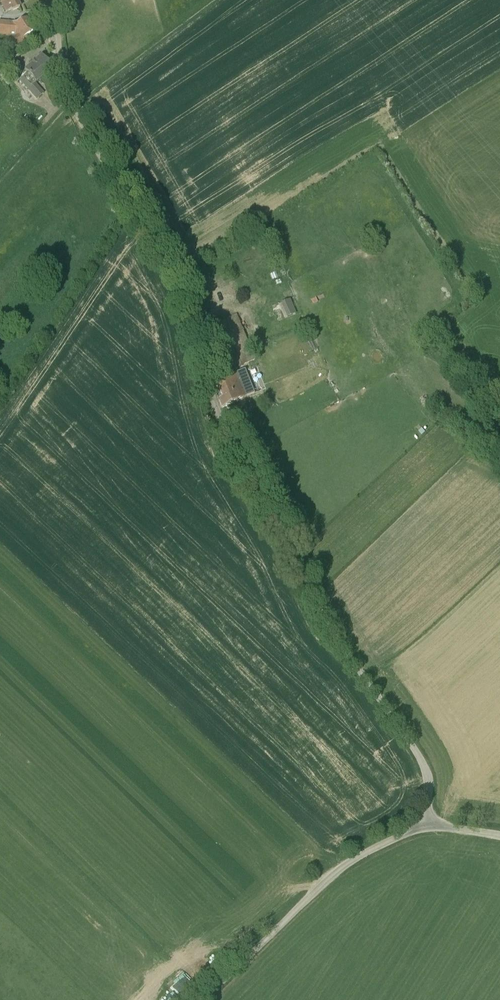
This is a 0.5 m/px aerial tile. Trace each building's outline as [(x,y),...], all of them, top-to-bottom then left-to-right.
[(6,12),(12,10),(13,11),(20,8),(16,0),(0,0),(6,12)] [(26,19),(17,24),(15,24),(0,22),(0,36),(14,37),(9,40),(14,47),(23,41),(21,39),(34,31),(26,19)] [(37,98),(42,94),(34,84),(52,67),(42,56),(26,71),(28,73),(21,80),(28,89),(37,98)] [(235,332),(224,337),(215,341),(225,363),(228,368),(234,366),(235,369),(256,360),(243,332),(236,335),(235,332)] [(272,370),(278,369),(274,352),(268,353),(272,370)] [(222,408),(231,404),(247,396),(238,372),(226,379),(218,384),(223,398),(219,399),(222,408)] [(288,379),(273,387),(277,393),(291,385),(288,379)] [(270,399),(263,402),(266,409),(274,406),(270,399)]
